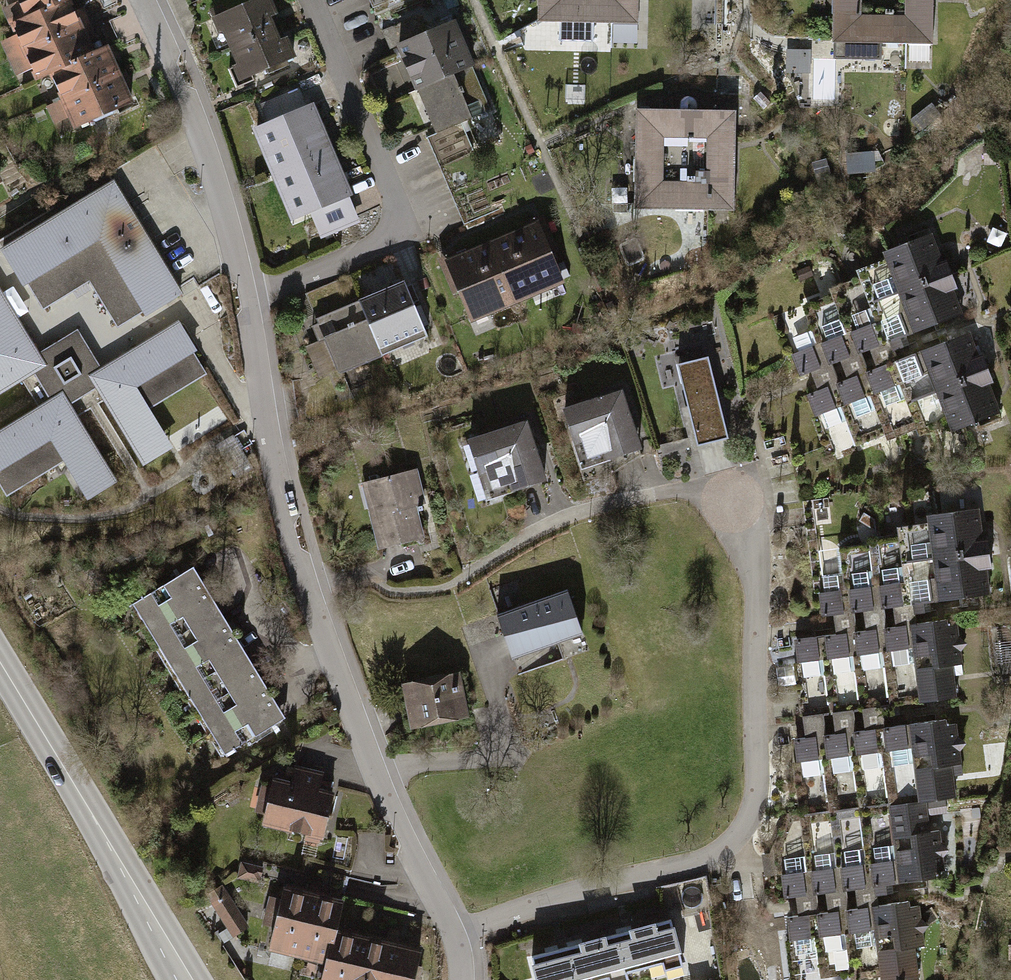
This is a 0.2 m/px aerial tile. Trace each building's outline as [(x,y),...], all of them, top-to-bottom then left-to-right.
[(68,0),(66,0),(26,17),(13,23),(25,51),(80,26),(68,0)] [(26,17),(66,0),(18,0),(26,17)] [(224,28),(232,47),(273,29),(268,17),(275,14),(268,0),(255,0),(225,13),(230,26),(224,28)] [(611,0),(538,0),(538,22),(611,23),(611,0)] [(611,23),(638,23),(638,0),(611,0),(611,23)] [(833,15),(860,16),(860,0),(833,0),(833,15)] [(906,16),(905,44),(933,44),(933,0),(906,0),(906,16)] [(860,16),(833,15),(832,43),(834,43),(834,59),(881,59),(881,44),(905,44),(906,16),(860,16)] [(406,42),(425,86),(472,67),(453,22),(424,34),(416,16),(386,28),(394,47),(406,42)] [(80,26),(25,51),(37,78),(51,72),(92,53),(80,26)] [(273,29),(232,47),(240,64),(229,69),(237,87),(254,80),(251,74),(293,57),(285,38),(278,41),(273,29)] [(105,47),(92,53),(51,72),(63,99),(118,74),(105,47)] [(431,135),(438,150),(468,137),(461,122),(490,110),(472,67),(425,86),(443,130),(431,135)] [(118,74),(63,99),(76,126),(131,102),(118,74)] [(300,111),(292,92),(262,105),(270,124),(265,126),(283,170),(330,150),(311,106),(300,111)] [(679,109),(663,109),(662,137),(708,137),(735,137),(735,110),(697,109),(697,102),(693,97),(688,96),(682,98),(680,102),(679,109)] [(663,109),(636,108),(634,182),(662,182),(662,137),(663,109)] [(468,137),(438,150),(468,222),(498,210),(468,137)] [(707,182),(706,210),(734,210),(735,137),(708,137),(707,182)] [(330,150),(283,170),(301,214),(327,203),(330,209),(314,216),(323,236),(355,222),(344,196),(348,194),(330,150)] [(876,170),(876,151),(850,151),(850,169),(876,170)] [(662,182),(634,182),(634,209),(706,210),(707,182),(662,182)] [(32,278),(45,300),(69,286),(73,292),(87,284),(83,277),(91,272),(119,318),(141,304),(147,313),(180,293),(113,183),(3,250),(23,283),(32,278)] [(537,225),(493,244),(513,291),(557,272),(546,246),(552,244),(545,228),(539,230),(537,225)] [(890,257),(904,293),(952,275),(947,261),(942,263),(930,233),(887,250),(890,257)] [(451,267),(445,270),(452,285),(458,283),(469,309),(513,291),(493,244),(450,262),(451,267)] [(890,257),(860,269),(863,275),(889,342),(918,330),(904,293),(890,257)] [(834,286),(836,292),(860,353),(889,342),(863,275),(834,286)] [(904,293),(918,330),(962,313),(952,289),(957,287),(952,275),(904,293)] [(404,280),(360,300),(380,348),(424,329),(414,302),(419,300),(415,291),(410,293),(404,280)] [(792,354),(800,376),(860,353),(836,292),(806,304),(820,338),(817,345),(792,354)] [(179,323),(93,375),(88,368),(80,373),(70,357),(54,367),(49,359),(42,363),(0,294),(0,391),(35,370),(53,400),(0,432),(0,481),(7,492),(64,458),(79,482),(105,466),(76,418),(106,399),(145,462),(170,447),(146,408),(203,373),(190,351),(194,349),(179,323)] [(324,339),(335,366),(380,348),(360,300),(316,318),(318,323),(312,325),(318,342),(324,339)] [(969,333),(925,349),(939,386),(988,368),(983,355),(978,357),(969,333)] [(925,349),(896,360),(921,427),(924,434),(953,423),(939,386),(925,349)] [(708,357),(677,364),(697,445),(728,438),(708,357)] [(896,360),(867,371),(890,433),(892,438),(921,427),(896,360)] [(988,368),(939,386),(953,423),(956,429),(972,423),(974,427),(979,425),(978,421),(999,412),(988,383),(992,381),(988,368)] [(867,371),(808,394),(816,416),(823,413),(828,428),(851,419),(860,444),(890,433),(867,371)] [(609,395),(565,410),(583,466),(639,448),(625,404),(617,406),(616,401),(611,403),(609,395)] [(514,427),(470,441),(488,497),(544,479),(530,435),(522,437),(520,433),(516,434),(514,427)] [(660,444),(662,454),(690,447),(688,437),(660,444)] [(415,469),(369,481),(376,506),(370,508),(380,548),(422,537),(413,499),(422,497),(415,469)] [(932,514),(933,522),(938,560),(989,553),(987,539),(982,540),(979,508),(932,514)] [(902,525),(903,534),(912,604),(944,600),(938,560),(933,522),(902,525)] [(873,537),(874,543),(882,608),(912,604),(903,534),(873,537)] [(820,592),(822,615),(882,608),(874,543),(844,547),(848,584),(844,589),(820,592)] [(989,553),(938,560),(944,600),(989,594),(985,568),(991,567),(989,553)] [(192,567),(133,603),(146,625),(205,588),(192,567)] [(205,588),(146,625),(159,646),(218,610),(205,588)] [(567,589),(497,614),(513,658),(582,634),(567,589)] [(218,610),(159,646),(172,667),(232,631),(218,610)] [(915,623),(925,702),(956,698),(953,676),(962,675),(960,651),(965,643),(957,636),(957,625),(947,625),(946,619),(915,623)] [(915,623),(885,627),(895,705),(925,702),(915,623)] [(885,627),(855,631),(865,710),(895,705),(885,627)] [(232,631),(172,667),(185,689),(245,652),(232,631)] [(855,631),(796,639),(806,717),(865,710),(855,631)] [(245,652),(185,689),(198,710),(258,674),(245,652)] [(258,674),(198,710),(212,732),(271,696),(258,674)] [(451,677),(413,684),(419,720),(458,712),(456,701),(463,700),(460,683),(453,685),(451,677)] [(271,696),(212,732),(224,753),(284,717),(271,696)] [(946,719),(914,723),(923,801),(926,801),(955,797),(951,764),(960,763),(959,750),(964,742),(957,737),(955,724),(946,725),(946,719)] [(914,723),(883,727),(894,804),(923,801),(914,723)] [(883,727),(854,731),(864,808),(894,804),(883,727)] [(794,738),(805,816),(835,812),(864,808),(854,731),(794,738)] [(291,784),(274,780),(264,821),(322,835),(332,794),(318,791),(322,774),(295,767),(291,784)] [(894,804),(904,881),(935,878),(935,870),(945,870),(942,856),(948,849),(941,843),(939,830),(929,831),(926,801),(923,801),(894,804)] [(894,804),(864,808),(875,885),(904,881),(894,804)] [(835,812),(844,889),(875,885),(864,808),(835,812)] [(778,844),(785,896),(844,889),(835,812),(805,816),(789,818),(778,844)] [(246,929),(219,887),(203,897),(229,939),(246,929)] [(313,896),(284,889),(270,946),(299,953),(313,896)] [(342,903),(313,896),(299,953),(327,960),(335,932),(342,903)] [(919,906),(909,906),(908,900),(877,905),(885,975),(886,979),(911,979),(918,979),(914,946),(924,945),(922,932),(927,925),(920,918),(919,906)] [(885,975),(877,905),(848,908),(855,973),(856,979),(885,975)] [(855,973),(848,908),(787,916),(790,940),(796,939),(797,954),(822,951),(825,977),(855,973)] [(670,919),(623,932),(634,970),(662,962),(664,969),(683,965),(670,919)] [(335,932),(327,960),(322,979),(353,979),(363,939),(335,932)] [(567,947),(576,979),(596,979),(608,977),(609,979),(626,979),(629,979),(627,971),(634,970),(623,932),(567,947)] [(363,939),(353,979),(382,979),(390,945),(363,939)] [(390,945),(382,979),(413,979),(419,952),(390,945)] [(532,956),(538,979),(576,979),(567,947),(532,956)]
